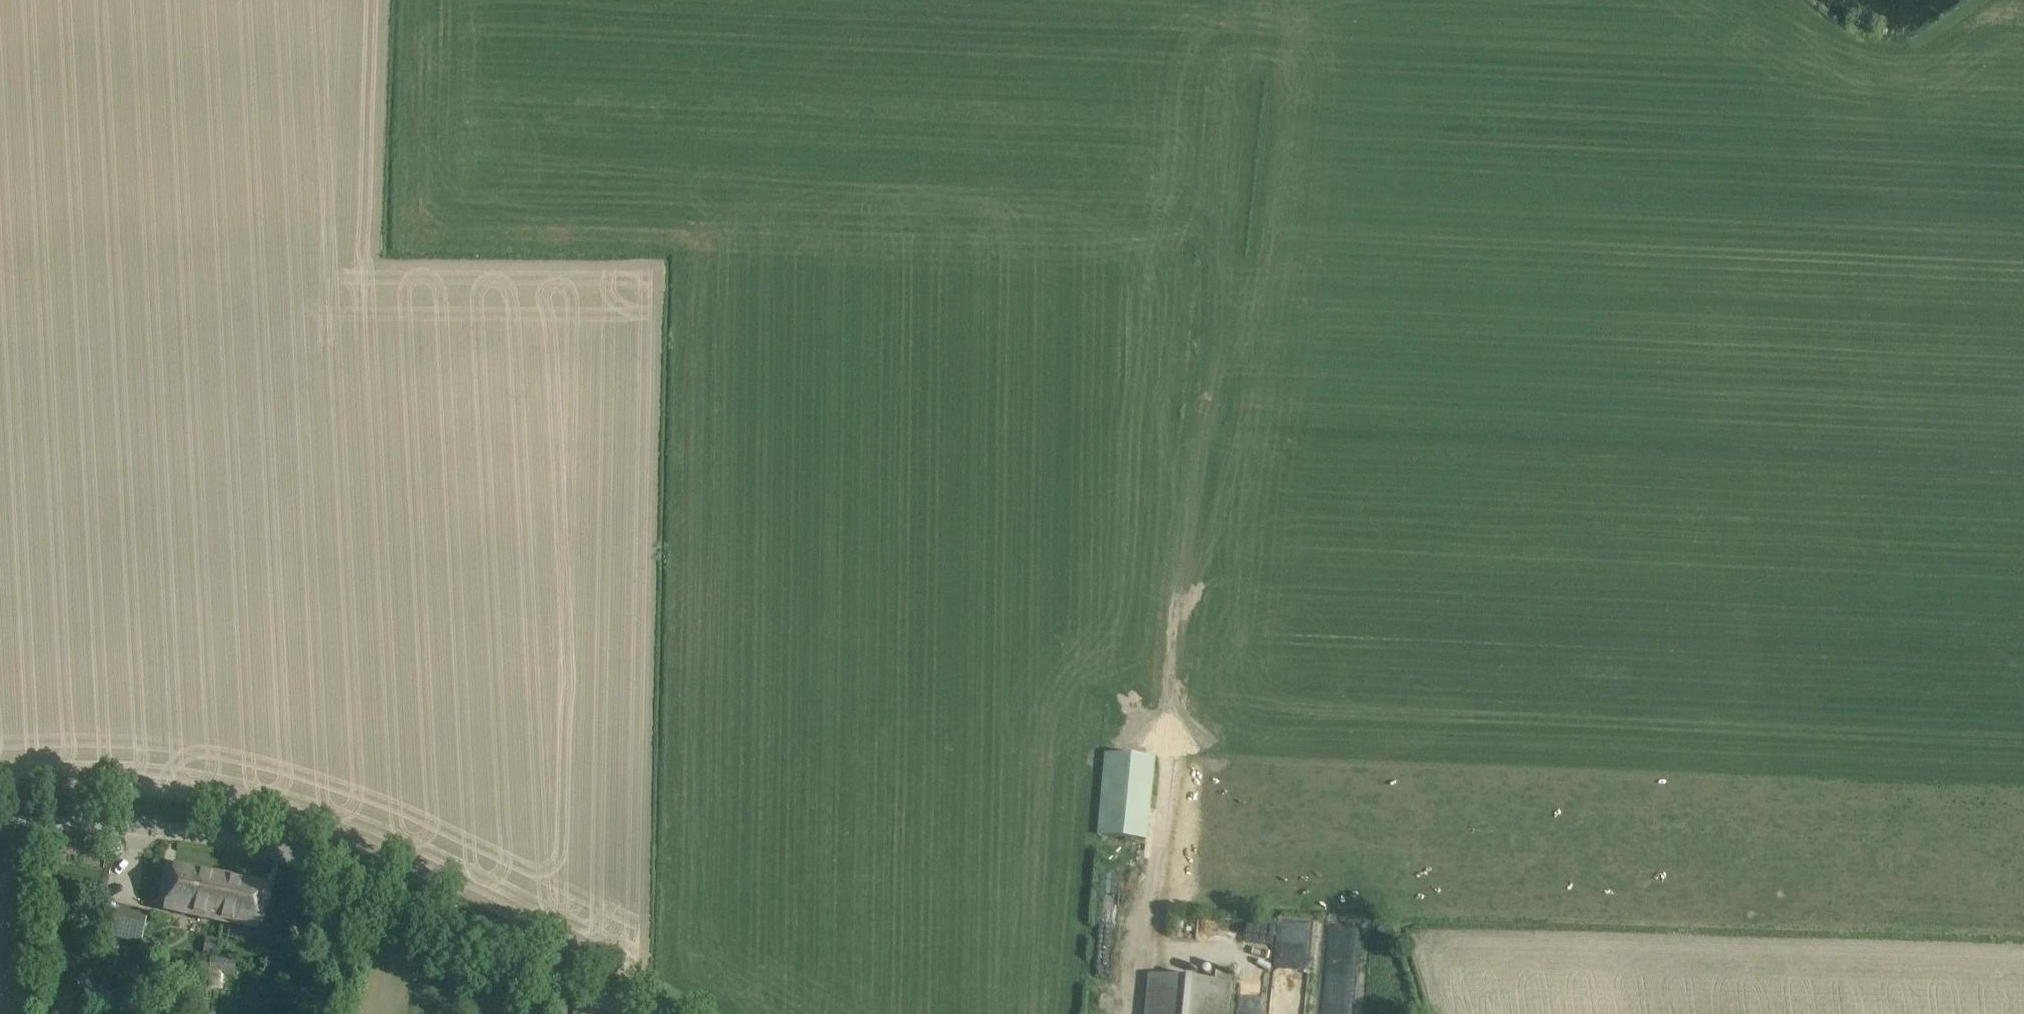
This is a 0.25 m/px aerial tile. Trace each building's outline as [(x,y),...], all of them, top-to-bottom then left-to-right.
[(1156,758),(1105,753),(1097,835),(1149,840),(1156,758)] [(207,899),(212,875),(175,867),(166,907),(222,919),(225,903),(207,899)] [(264,886),(212,875),(207,899),(225,903),(222,919),(256,926),(264,886)] [(147,916),(116,909),(115,914),(105,912),(101,930),(111,932),(110,938),(140,945),(147,916)] [(295,953),(293,966),(310,969),(312,956),(295,953)] [(210,959),(209,973),(208,975),(223,976),(226,976),(227,960),(210,959)] [(1212,972),(1211,981),(1150,975),(1146,1013),(1229,1013),(1233,974),(1212,972)]
